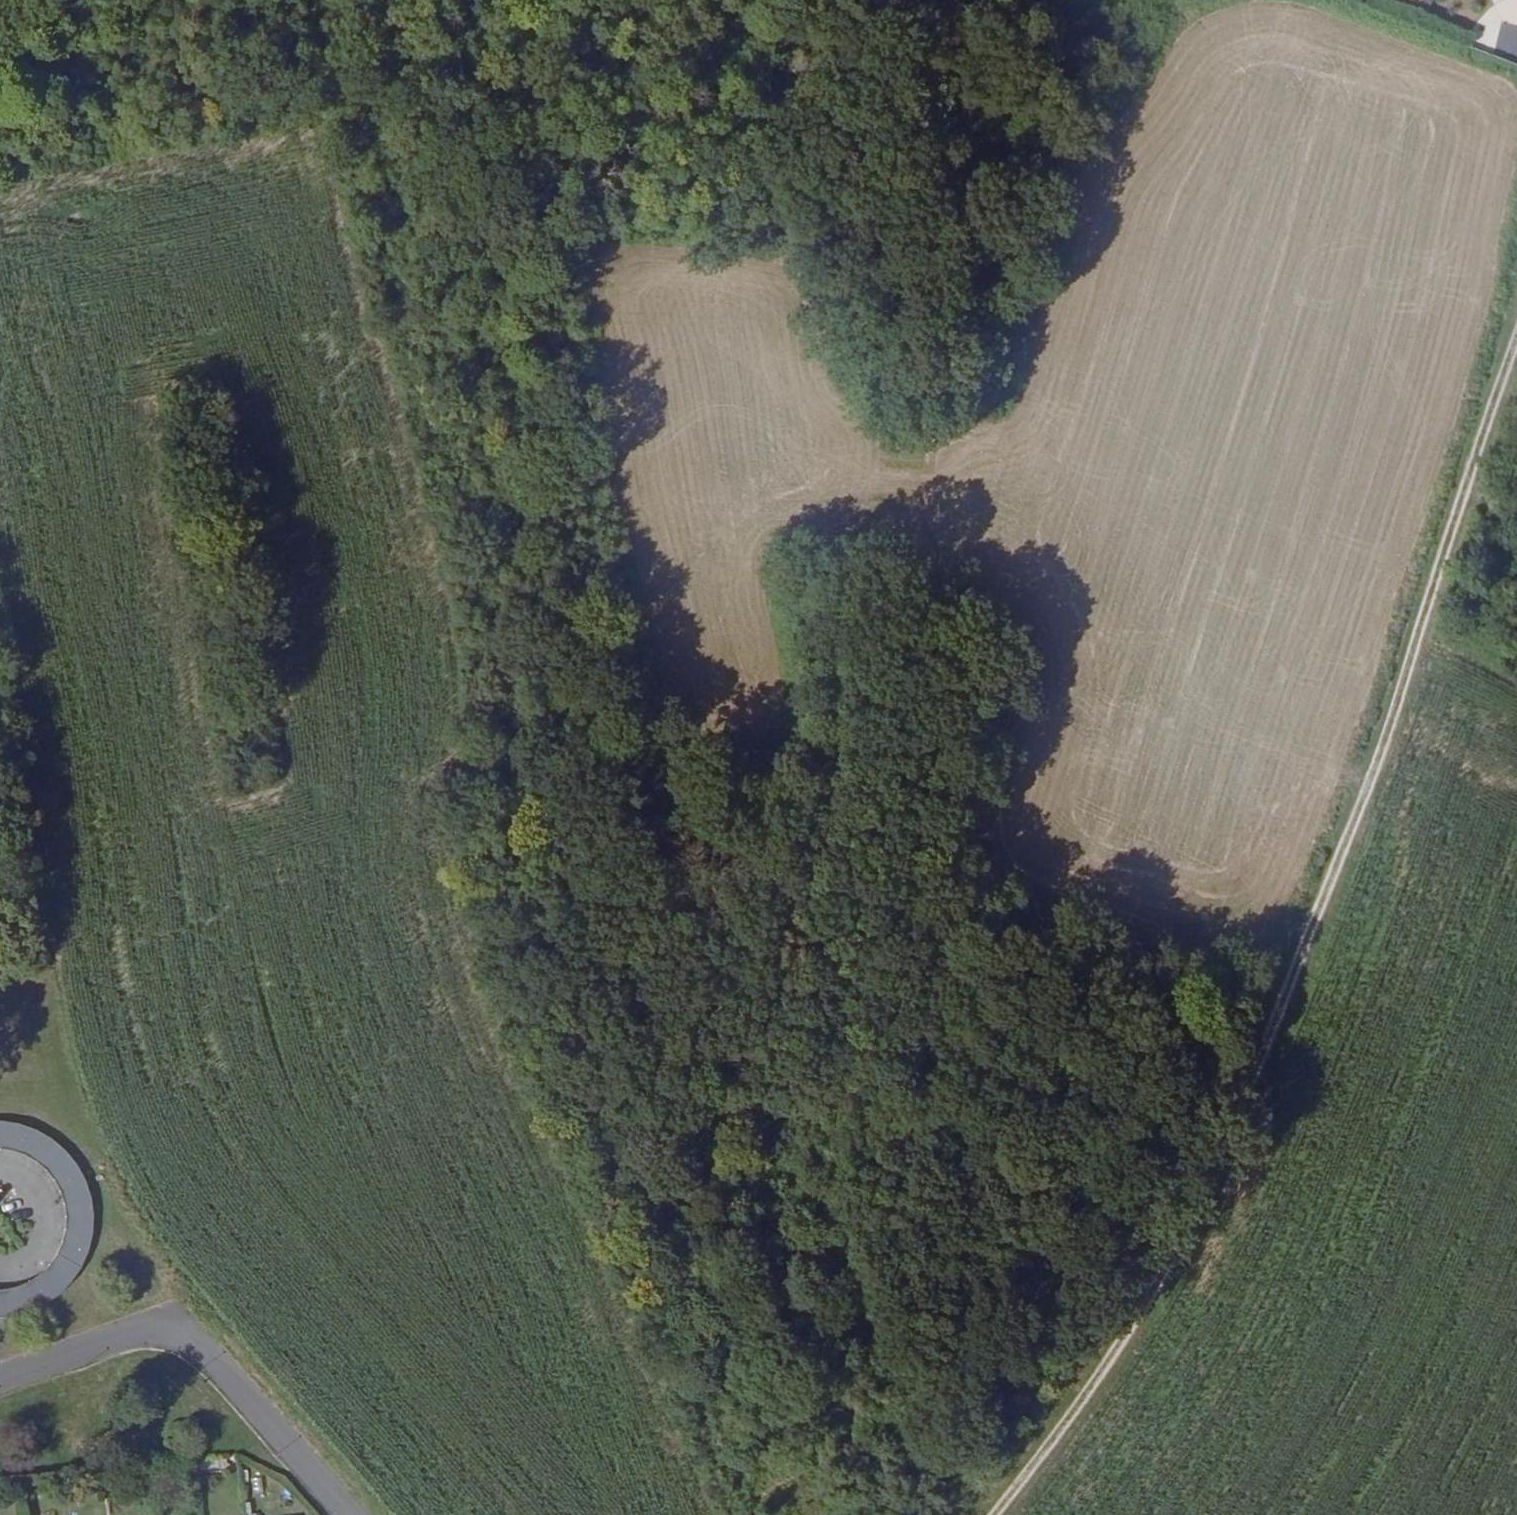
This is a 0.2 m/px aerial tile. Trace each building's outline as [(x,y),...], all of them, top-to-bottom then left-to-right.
[(2,1144),(10,1146),(17,1147),(24,1151),(30,1154),(40,1162),(48,1170),(53,1178),(58,1188),(61,1195),(63,1207),(63,1222),(62,1234),(59,1242),(54,1253),(47,1263),(38,1272),(30,1278),(21,1283),(11,1286),(4,1288),(0,1288),(0,1314),(15,1311),(33,1305),(48,1295),(58,1288),(71,1273),(80,1257),(87,1239),(89,1222),(88,1202),(84,1186),(76,1169),(70,1158),(58,1144),(40,1131),(21,1121),(0,1118),(0,1144),(2,1144)]
